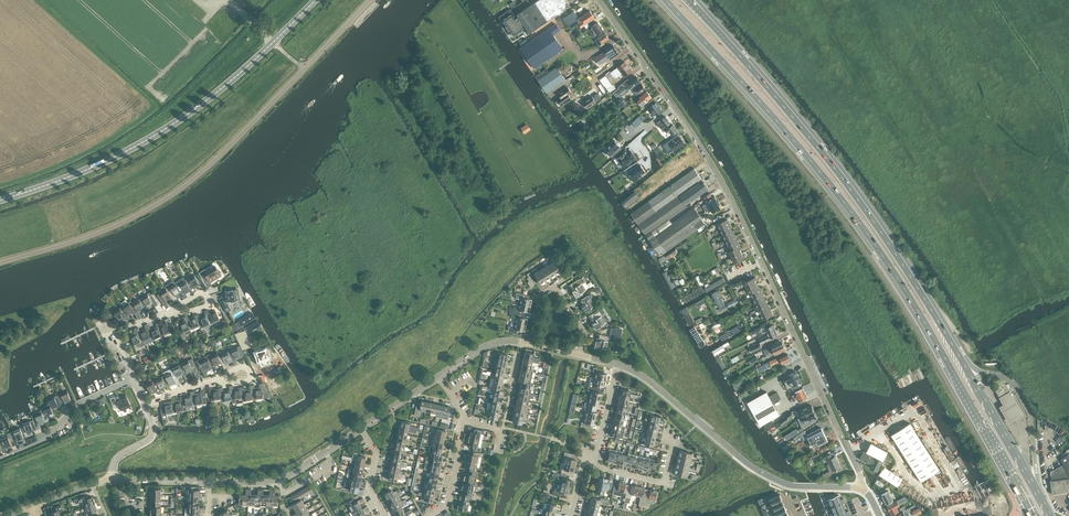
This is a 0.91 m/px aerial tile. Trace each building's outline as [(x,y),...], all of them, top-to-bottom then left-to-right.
[(535,2),(548,20),(570,5),(567,0),(538,0),(535,2)] [(535,2),(522,11),(535,30),(548,20),(535,2)] [(511,9),(500,17),(502,20),(503,20),(514,36),(525,29),(529,34),(535,30),(522,11),(518,14),(518,13),(514,12),(511,9)] [(579,23),(593,14),(590,10),(585,14),(585,13),(581,16),(579,17),(574,11),(563,18),(571,29),(579,23)] [(595,17),(593,14),(579,23),(582,27),(579,28),(581,31),(587,27),(585,24),(595,17)] [(598,22),(591,26),(595,32),(597,35),(604,31),(598,22)] [(535,68),(543,63),(563,49),(554,35),(560,30),(556,24),(521,48),(526,56),(525,57),(524,59),(526,62),(528,62),(530,61),(535,68)] [(599,38),(595,40),(599,45),(603,43),(609,38),(605,33),(599,37),(599,38)] [(614,45),(605,51),(610,58),(610,59),(613,57),(619,53),(614,45)] [(605,51),(595,58),(600,64),(610,58),(605,51)] [(611,72),(616,79),(622,74),(625,76),(632,71),(625,61),(611,72)] [(549,72),(547,69),(536,76),(548,93),(566,80),(557,67),(549,72)] [(620,87),(614,91),(619,98),(629,90),(629,89),(633,86),(640,81),(636,76),(630,81),(631,82),(629,84),(627,80),(619,86),(620,87)] [(614,83),(607,88),(610,92),(610,91),(616,87),(614,83)] [(634,91),(637,95),(646,88),(642,83),(636,88),(637,89),(634,91)] [(569,95),(572,93),(568,87),(558,93),(561,96),(557,99),(562,106),(572,99),(569,95)] [(641,96),(638,100),(639,101),(639,102),(642,106),(649,101),(649,100),(652,97),(647,91),(643,94),(644,94),(641,96)] [(598,92),(594,95),(598,101),(602,97),(598,92)] [(592,96),(583,102),(587,109),(596,102),(592,96)] [(622,97),(621,98),(616,101),(622,109),(626,106),(628,104),(622,97)] [(654,115),(662,110),(656,102),(647,108),(651,113),(652,112),(654,115)] [(610,124),(619,117),(615,113),(607,119),(610,124)] [(660,119),(657,122),(658,124),(661,128),(663,127),(667,133),(670,131),(672,134),(678,130),(674,124),(672,125),(666,116),(660,119)] [(636,127),(643,121),(639,117),(632,123),(636,127)] [(677,139),(675,136),(663,145),(667,151),(673,147),(675,151),(686,143),(681,137),(680,137),(677,139)] [(605,150),(607,152),(612,157),(622,148),(620,147),(621,146),(616,140),(609,146),(605,150)] [(625,148),(616,155),(621,163),(623,166),(627,164),(636,157),(635,156),(632,151),(629,153),(625,148)] [(637,162),(626,169),(628,171),(630,175),(634,181),(640,178),(638,176),(646,171),(640,163),(638,164),(637,162)] [(651,187),(673,169),(669,163),(645,183),(648,186),(649,185),(651,187)] [(709,189),(702,180),(702,179),(695,168),(631,213),(647,235),(669,219),(692,203),(691,201),(709,189)] [(636,192),(623,202),(627,207),(640,196),(636,192)] [(708,203),(703,206),(705,209),(718,202),(715,196),(713,197),(710,193),(704,197),(706,200),(707,200),(708,203)] [(721,208),(718,202),(705,209),(706,212),(711,209),(713,212),(721,208)] [(691,234),(706,223),(694,207),(687,212),(692,219),(684,225),(691,234)] [(672,222),(684,239),(691,234),(684,225),(692,219),(687,212),(672,222)] [(669,219),(647,235),(649,239),(661,255),(684,239),(672,222),(669,219)] [(718,223),(721,229),(730,225),(728,219),(718,223)] [(733,231),(730,225),(721,229),(724,235),(733,231)] [(735,236),(733,231),(724,235),(726,240),(735,236)] [(738,242),(735,236),(726,240),(728,246),(738,242)] [(740,246),(738,242),(728,246),(729,248),(730,251),(741,246),(740,246)] [(742,248),(741,246),(730,251),(733,257),(742,253),(740,249),(742,248)] [(661,262),(678,252),(676,248),(659,259),(661,262)] [(743,255),(742,253),(733,257),(735,262),(746,257),(745,255),(743,255)] [(562,271),(555,260),(549,264),(554,271),(555,270),(558,274),(562,271)] [(549,264),(544,267),(551,278),(555,275),(553,272),(554,271),(549,264)] [(199,273),(201,277),(202,277),(204,280),(207,278),(210,283),(222,275),(215,265),(206,271),(205,269),(199,273)] [(544,267),(539,270),(544,278),(545,277),(547,281),(551,278),(544,267)] [(543,278),(544,278),(539,270),(534,274),(541,285),(545,282),(543,278)] [(671,289),(675,287),(667,271),(663,273),(671,289)] [(194,275),(185,281),(190,288),(191,290),(193,293),(196,291),(194,288),(200,284),(202,287),(205,285),(201,278),(201,277),(199,273),(197,274),(199,277),(197,279),(194,275)] [(570,284),(569,285),(573,291),(572,291),(573,293),(573,294),(573,295),(574,296),(575,296),(576,298),(583,293),(582,292),(586,290),(586,289),(589,287),(585,282),(586,281),(584,277),(580,279),(579,279),(570,284)] [(707,292),(725,281),(723,277),(705,288),(707,292)] [(744,282),(747,288),(757,283),(755,280),(757,279),(756,277),(744,282)] [(177,299),(174,295),(180,291),(177,286),(175,283),(173,280),(164,286),(166,289),(171,297),(174,301),(177,299)] [(190,288),(185,281),(177,286),(180,291),(181,293),(181,294),(190,288)] [(758,286),(757,283),(747,288),(750,293),(751,293),(750,293),(760,288),(761,288),(760,285),(758,286)] [(701,287),(688,294),(683,298),(686,302),(704,291),(701,287)] [(763,294),(760,288),(750,293),(751,293),(753,298),(763,294)] [(162,302),(171,297),(166,289),(158,295),(162,302)] [(227,312),(230,310),(226,302),(240,300),(238,289),(231,290),(231,289),(226,290),(226,291),(225,291),(226,296),(224,296),(225,299),(223,299),(220,301),(224,307),(227,312)] [(717,290),(712,294),(720,308),(725,305),(717,290)] [(158,304),(150,292),(142,298),(147,305),(152,302),(155,306),(158,304)] [(517,292),(515,298),(520,299),(519,303),(531,306),(532,299),(530,299),(528,298),(529,295),(526,294),(523,294),(517,292)] [(583,308),(582,309),(583,310),(584,310),(586,312),(592,308),(592,307),(595,305),(591,298),(593,297),(591,293),(581,300),(584,304),(581,306),(583,308)] [(765,299),(763,294),(753,298),(756,304),(765,299)] [(142,298),(133,303),(138,311),(141,309),(143,308),(144,309),(145,310),(145,311),(145,312),(146,313),(150,310),(147,305),(142,298)] [(734,299),(726,303),(728,305),(729,307),(732,305),(736,302),(738,302),(736,298),(734,299)] [(768,304),(765,299),(756,304),(758,309),(768,304)] [(138,311),(133,303),(131,301),(123,306),(128,315),(134,312),(136,315),(139,313),(138,311)] [(513,309),(511,308),(510,311),(524,314),(525,311),(527,312),(527,311),(529,312),(531,306),(519,303),(518,307),(513,306),(513,309)] [(761,314),(771,310),(768,304),(758,309),(761,314)] [(130,318),(128,315),(123,306),(113,312),(117,318),(116,319),(118,323),(123,320),(122,318),(124,316),(127,321),(130,318)] [(689,324),(695,321),(687,306),(682,309),(689,324)] [(593,323),(592,323),(594,325),(593,326),(593,327),(594,328),(595,328),(596,330),(603,326),(602,324),(606,322),(602,316),(606,313),(603,308),(599,311),(599,310),(589,316),(593,323)] [(207,310),(204,311),(207,316),(210,324),(220,319),(215,310),(209,313),(207,310)] [(773,315),(771,310),(761,314),(763,320),(773,315)] [(516,318),(515,322),(526,325),(528,319),(525,318),(524,317),(524,314),(510,311),(509,314),(512,315),(511,317),(516,318)] [(256,318),(254,315),(252,312),(238,321),(242,327),(256,318)] [(201,328),(210,324),(207,316),(197,320),(200,325),(199,326),(201,328)] [(720,322),(716,316),(711,319),(714,325),(720,322)] [(190,330),(199,326),(200,325),(197,320),(196,317),(186,322),(190,330)] [(167,324),(161,327),(165,336),(174,331),(168,318),(165,319),(167,324)] [(238,333),(237,334),(244,348),(250,345),(246,334),(261,324),(258,319),(245,327),(244,327),(238,331),(238,333)] [(185,332),(190,330),(186,322),(180,325),(178,320),(174,321),(181,334),(183,339),(185,337),(185,332)] [(158,329),(152,332),(154,337),(155,340),(165,336),(161,327),(159,322),(155,324),(158,329)] [(525,331),(526,325),(515,322),(514,327),(509,326),(508,331),(520,334),(521,330),(522,331),(525,331)] [(239,328),(236,323),(230,327),(233,332),(239,328)] [(146,328),(140,331),(145,341),(146,344),(155,340),(154,337),(152,332),(148,324),(145,325),(146,328)] [(766,331),(767,333),(776,329),(775,328),(776,328),(774,325),(773,324),(766,328),(765,327),(762,328),(760,325),(749,329),(752,334),(753,337),(757,335),(766,331)] [(724,339),(742,329),(739,325),(722,335),(724,339)] [(695,326),(690,329),(700,345),(705,342),(695,326)] [(137,332),(130,335),(135,346),(136,345),(140,347),(146,344),(145,341),(140,331),(138,328),(135,329),(137,332)] [(611,328),(610,337),(614,337),(615,336),(615,334),(621,335),(622,329),(615,328),(611,328)] [(776,330),(776,329),(767,333),(768,335),(759,339),(761,343),(770,339),(771,340),(774,338),(773,336),(778,334),(777,333),(778,332),(777,330),(776,330)] [(608,341),(608,336),(598,334),(597,341),(596,340),(595,343),(594,343),(594,344),(594,345),(595,346),(594,348),(602,350),(602,348),(607,349),(608,341)] [(772,348),(765,351),(766,355),(769,353),(769,352),(784,346),(782,342),(775,345),(775,344),(771,346),(772,348)] [(762,348),(760,343),(749,347),(752,352),(762,348)] [(786,350),(784,346),(769,352),(769,353),(766,355),(767,357),(775,353),(776,355),(779,354),(779,353),(786,350)] [(238,356),(241,355),(237,347),(232,349),(228,351),(232,359),(233,361),(234,364),(237,363),(236,360),(238,359),(238,356)] [(270,358),(266,347),(256,351),(259,361),(270,358)] [(228,351),(218,356),(221,361),(224,369),(228,367),(226,364),(230,363),(229,361),(232,359),(228,351)] [(524,356),(524,357),(539,360),(539,358),(534,356),(534,353),(525,351),(524,356)] [(499,355),(498,359),(507,361),(508,357),(508,356),(508,354),(496,352),(495,355),(499,355)] [(211,356),(210,354),(206,355),(213,368),(214,370),(217,369),(215,366),(219,364),(218,362),(221,361),(218,356),(217,353),(211,356)] [(769,361),(757,368),(759,372),(772,367),(771,365),(777,363),(778,365),(783,363),(783,364),(790,360),(787,353),(780,357),(780,356),(769,361)] [(209,370),(213,368),(206,355),(197,360),(198,362),(205,377),(206,377),(205,376),(206,375),(208,374),(207,372),(208,370),(209,369),(209,370)] [(524,358),(523,363),(534,366),(538,366),(539,363),(538,363),(539,360),(524,357),(523,358),(524,358)] [(201,378),(191,358),(182,363),(186,371),(188,370),(189,370),(190,371),(192,371),(193,371),(197,379),(201,378)] [(182,363),(173,368),(178,378),(184,375),(187,382),(190,380),(186,371),(182,363)] [(491,363),(490,366),(496,367),(495,370),(505,372),(505,369),(505,368),(505,366),(493,364),(491,363)] [(521,368),(521,369),(533,371),(536,372),(536,369),(534,369),(534,366),(523,363),(522,368),(521,368)] [(595,371),(594,377),(605,380),(607,374),(603,373),(603,370),(594,367),(593,371),(595,371)] [(177,385),(180,384),(178,378),(173,368),(163,372),(165,375),(169,384),(172,383),(172,382),(175,380),(177,385)] [(521,370),(520,375),(532,377),(533,371),(521,369),(521,370)] [(791,386),(801,382),(796,371),(786,376),(782,378),(785,383),(788,388),(791,386)] [(167,387),(168,390),(171,388),(169,384),(165,375),(155,380),(160,390),(167,387)] [(491,375),(490,381),(502,384),(503,380),(502,380),(503,378),(491,375)] [(531,383),(532,377),(520,375),(519,379),(518,380),(521,381),(531,383)] [(591,377),(589,383),(588,386),(599,389),(600,386),(604,387),(605,380),(594,377),(591,377)] [(159,394),(162,393),(160,390),(155,380),(146,384),(151,394),(157,391),(159,394)] [(488,387),(491,388),(492,387),(500,389),(501,388),(501,387),(502,384),(490,381),(488,387)] [(994,388),(999,397),(1010,391),(1005,382),(994,388)] [(233,385),(229,386),(230,389),(232,400),(233,403),(236,402),(236,403),(243,402),(243,401),(240,387),(237,388),(237,389),(234,389),(233,385)] [(250,385),(251,388),(253,399),(263,397),(270,397),(266,388),(262,388),(261,386),(258,387),(255,388),(254,385),(250,385)] [(244,386),(240,387),(243,401),(253,399),(251,388),(244,390),(244,386)] [(591,390),(589,397),(601,399),(602,393),(598,392),(599,389),(588,386),(587,390),(591,390)] [(221,399),(222,402),(232,400),(230,389),(227,390),(227,391),(224,391),(223,387),(219,388),(219,390),(221,399)] [(491,390),(494,391),(493,394),(503,396),(504,393),(503,392),(503,390),(500,389),(492,387),(491,388),(491,390)] [(519,391),(519,393),(534,396),(534,393),(529,392),(530,389),(520,387),(519,391)] [(796,394),(792,396),(794,401),(798,399),(799,401),(808,398),(803,388),(795,392),(796,394)] [(621,394),(634,398),(638,399),(639,395),(635,395),(630,394),(631,391),(621,389),(620,393),(621,393),(621,394)] [(211,400),(221,399),(219,390),(209,392),(211,400)] [(68,391),(58,395),(62,405),(72,401),(71,399),(68,392),(68,391)] [(188,395),(184,396),(186,407),(196,405),(194,394),(194,391),(190,391),(191,397),(188,397),(188,395)] [(748,402),(754,414),(773,403),(769,396),(767,391),(748,402)] [(1022,414),(1010,391),(999,397),(1004,405),(1002,406),(999,408),(1007,423),(1014,419),(1022,414)] [(777,392),(769,396),(773,403),(781,399),(777,392)] [(205,393),(201,393),(194,394),(196,405),(207,403),(206,397),(208,397),(207,393),(205,393)] [(519,394),(518,398),(527,400),(530,401),(531,398),(533,398),(534,396),(519,393),(519,394)] [(52,409),(62,405),(58,395),(47,399),(50,405),(52,409)] [(114,396),(110,398),(114,406),(115,408),(117,410),(120,409),(121,410),(122,410),(124,410),(125,409),(126,409),(127,408),(128,408),(129,407),(130,406),(131,406),(130,403),(126,395),(120,398),(116,400),(114,396)] [(181,399),(174,401),(177,412),(187,410),(186,407),(184,396),(181,397),(181,399)] [(585,402),(584,406),(586,406),(594,408),(595,408),(596,405),(599,406),(601,399),(589,397),(588,403),(585,402)] [(526,404),(527,400),(518,398),(517,403),(516,403),(516,404),(529,407),(531,407),(531,405),(529,405),(529,404),(526,404)] [(501,404),(501,402),(489,399),(488,402),(492,403),(491,406),(500,408),(501,404)] [(420,410),(425,411),(427,402),(421,400),(420,403),(417,402),(414,414),(420,416),(421,412),(420,410)] [(627,408),(628,402),(619,400),(618,404),(618,405),(618,406),(627,408)] [(167,414),(177,412),(174,401),(171,401),(171,404),(165,405),(165,408),(161,409),(163,418),(167,417),(167,414)] [(425,411),(431,413),(433,403),(427,402),(425,411)] [(439,404),(433,403),(431,413),(437,414),(439,404)] [(780,414),(773,403),(754,414),(761,425),(780,414)] [(436,417),(442,418),(445,406),(439,404),(437,414),(436,417)] [(516,405),(515,410),(527,413),(529,407),(516,404),(516,405)] [(45,412),(42,413),(44,420),(45,422),(49,421),(47,416),(50,415),(50,417),(54,415),(53,413),(52,409),(50,405),(43,408),(45,412)] [(797,411),(800,417),(814,411),(814,410),(812,406),(811,405),(797,411)] [(451,407),(445,406),(442,418),(448,419),(451,407)] [(586,409),(585,416),(596,418),(597,412),(596,412),(595,412),(595,408),(594,408),(586,406),(585,409),(586,409)] [(526,417),(527,413),(515,410),(514,415),(514,416),(529,419),(529,418),(526,417)] [(499,415),(498,415),(498,414),(486,411),(486,414),(489,414),(488,418),(498,420),(499,415)] [(814,412),(814,411),(800,417),(798,418),(802,428),(813,423),(811,420),(817,418),(816,416),(817,416),(815,412),(814,412)] [(616,412),(615,416),(615,418),(624,420),(625,414),(616,412)] [(645,412),(644,419),(646,420),(658,423),(659,421),(660,417),(653,415),(653,414),(650,413),(645,412)] [(789,420),(788,418),(794,415),(792,412),(786,415),(787,417),(780,421),(782,424),(789,420)] [(42,413),(32,417),(33,420),(36,427),(37,429),(40,427),(38,423),(44,420),(42,413)] [(528,422),(529,419),(514,416),(513,417),(514,417),(513,422),(522,424),(523,420),(528,422)] [(594,425),(596,418),(585,416),(583,422),(582,422),(581,425),(589,427),(590,424),(594,425)] [(30,420),(23,423),(26,431),(36,427),(33,420),(30,421),(30,420)] [(400,426),(399,427),(416,430),(422,432),(422,429),(418,428),(418,427),(411,426),(412,422),(410,422),(405,420),(405,421),(404,422),(401,421),(400,426)] [(658,424),(658,423),(646,420),(646,423),(649,424),(648,426),(658,428),(659,424),(658,424)] [(613,423),(612,428),(613,428),(612,429),(624,432),(625,426),(622,426),(613,423)] [(910,423),(892,435),(921,481),(940,469),(910,423)] [(809,438),(814,436),(815,437),(818,435),(819,437),(825,434),(821,427),(807,435),(809,438)] [(14,431),(10,432),(12,435),(15,443),(18,442),(17,440),(24,438),(23,436),(20,428),(13,430),(14,431)] [(433,432),(433,434),(445,437),(445,436),(446,431),(437,429),(436,432),(433,432)] [(474,429),(473,432),(470,431),(469,438),(479,440),(481,433),(484,434),(485,431),(474,429)] [(622,438),(624,432),(612,429),(612,431),(611,431),(610,435),(622,438)] [(806,434),(805,431),(804,431),(796,436),(798,439),(806,434)] [(8,436),(1,439),(2,440),(5,447),(5,449),(15,445),(15,443),(12,435),(10,432),(7,434),(8,436)] [(655,436),(656,434),(647,432),(644,432),(643,437),(655,440),(656,436),(655,436)] [(407,438),(407,435),(399,433),(397,437),(397,438),(409,441),(410,439),(407,438)] [(445,438),(445,437),(433,434),(432,437),(435,437),(435,441),(444,443),(445,438)] [(809,438),(809,439),(811,444),(817,442),(819,445),(828,441),(825,434),(819,437),(818,435),(815,437),(814,436),(809,438)] [(653,444),(654,444),(655,440),(643,437),(642,440),(641,443),(653,446),(653,444)] [(470,449),(480,451),(481,448),(482,441),(479,440),(469,438),(467,445),(470,446),(470,449)] [(864,450),(864,451),(873,456),(874,456),(883,461),(888,451),(871,443),(867,450),(866,450),(864,450)] [(404,450),(405,446),(396,444),(395,449),(394,450),(407,453),(407,450),(404,450)] [(442,450),(443,448),(430,446),(429,451),(431,452),(441,454),(442,450)] [(612,461),(614,461),(616,453),(616,450),(609,448),(609,451),(610,452),(607,460),(612,462),(612,461)] [(469,453),(467,459),(478,461),(479,456),(482,457),(483,453),(470,450),(469,453)] [(616,450),(616,453),(614,461),(615,462),(619,463),(621,454),(622,451),(616,450)] [(679,455),(683,456),(683,457),(691,459),(692,453),(680,450),(679,455)] [(873,457),(873,456),(864,451),(863,452),(860,458),(869,463),(870,463),(872,464),(870,467),(878,471),(883,462),(875,458),(873,457)] [(1060,457),(1061,459),(1063,464),(1068,474),(1068,456),(1068,455),(1068,454),(1068,455),(1066,451),(1060,457)] [(350,460),(365,463),(365,462),(366,457),(357,455),(358,453),(354,452),(353,457),(342,455),(342,458),(350,460)] [(431,452),(430,458),(442,461),(443,459),(442,459),(443,454),(441,454),(431,452)] [(566,457),(565,463),(575,465),(578,455),(565,452),(564,457),(566,457)] [(627,455),(621,454),(619,463),(624,464),(625,464),(627,455)] [(634,454),(633,457),(631,466),(635,467),(635,466),(637,467),(640,455),(634,454)] [(827,461),(828,461),(830,463),(827,465),(830,471),(822,474),(824,478),(838,472),(836,469),(841,467),(836,456),(833,458),(831,454),(825,457),(827,461)] [(642,469),(645,457),(640,455),(637,467),(638,467),(638,468),(642,469)] [(402,461),(402,458),(393,456),(392,461),(392,462),(407,465),(407,463),(402,461)] [(651,458),(645,457),(642,469),(647,470),(647,469),(648,470),(651,459),(651,458)] [(442,462),(442,461),(430,458),(430,459),(429,459),(428,464),(441,466),(442,462)] [(466,469),(469,470),(477,471),(478,467),(476,467),(478,461),(467,459),(466,465),(467,465),(466,469)] [(656,460),(651,459),(648,470),(650,470),(650,471),(654,472),(657,462),(655,462),(656,460)] [(365,464),(365,463),(350,460),(350,462),(355,464),(354,467),(363,469),(364,464),(365,464)] [(680,467),(680,469),(688,471),(689,465),(677,462),(676,466),(680,467)] [(572,476),(575,465),(565,463),(563,468),(562,468),(561,472),(566,473),(565,474),(572,476)] [(424,469),(427,469),(440,472),(440,471),(441,466),(428,464),(427,467),(425,466),(424,469)] [(1050,481),(1052,494),(1068,491),(1068,474),(1063,464),(1050,471),(1052,480),(1050,481)] [(879,475),(898,486),(903,479),(884,467),(879,475)] [(389,472),(389,473),(401,476),(405,477),(405,474),(399,473),(400,469),(391,468),(390,472),(389,472)] [(439,473),(440,472),(427,469),(427,472),(430,473),(429,476),(438,478),(439,473)] [(464,472),(463,479),(467,480),(475,481),(474,481),(475,478),(477,478),(479,472),(477,471),(469,470),(469,473),(464,472)] [(362,476),(362,475),(350,472),(348,472),(347,474),(350,474),(349,478),(361,480),(362,476)] [(561,480),(560,484),(570,487),(572,480),(564,478),(565,474),(556,472),(555,476),(558,477),(558,479),(561,480)] [(398,478),(401,478),(401,476),(389,473),(389,474),(389,475),(388,479),(397,481),(398,478)] [(426,475),(425,481),(437,484),(437,483),(438,478),(429,476),(426,475)] [(603,478),(597,477),(593,491),(593,496),(597,497),(598,493),(600,493),(603,479),(603,478)] [(349,478),(347,484),(360,486),(360,485),(361,480),(349,478)] [(605,479),(603,479),(600,493),(600,494),(604,495),(605,489),(607,490),(608,488),(611,489),(613,481),(609,481),(610,479),(605,478),(605,479)] [(988,479),(971,487),(975,493),(978,500),(994,492),(988,479)] [(461,489),(465,490),(473,491),(472,491),(473,485),(474,485),(475,481),(467,480),(466,483),(462,482),(461,489)] [(437,485),(437,484),(425,481),(424,484),(427,484),(427,488),(436,490),(437,485)] [(933,501),(902,481),(899,487),(932,508),(957,504),(965,502),(978,500),(975,493),(933,501)] [(615,483),(612,494),(621,496),(620,499),(625,501),(629,485),(624,484),(624,483),(619,482),(619,484),(615,483)] [(360,487),(360,486),(347,484),(345,483),(344,486),(350,487),(349,490),(358,492),(359,487),(360,487)] [(568,494),(570,487),(560,484),(559,489),(556,488),(555,490),(553,490),(552,494),(560,496),(561,492),(568,494)] [(626,509),(627,502),(629,503),(631,495),(632,495),(636,495),(638,486),(634,485),(634,486),(629,485),(625,501),(625,502),(623,509),(626,509)] [(188,494),(188,496),(205,496),(205,493),(200,493),(200,490),(195,490),(195,486),(185,486),(185,490),(189,490),(189,494),(188,494)] [(643,506),(647,489),(643,488),(643,487),(638,486),(636,495),(640,496),(640,498),(639,505),(640,505),(643,506)] [(435,494),(434,494),(436,490),(427,488),(423,487),(422,488),(422,489),(423,490),(422,493),(435,495),(435,494)] [(247,506),(248,506),(249,489),(246,489),(246,494),(239,494),(239,504),(248,504),(247,506)] [(389,490),(384,493),(386,498),(387,499),(401,491),(400,489),(398,489),(393,492),(392,489),(389,490)] [(652,490),(647,489),(643,506),(648,507),(650,500),(651,499),(655,500),(657,491),(652,489),(652,490)] [(459,498),(463,499),(471,501),(470,500),(471,495),(472,495),(473,491),(465,490),(464,493),(460,492),(459,498)] [(401,491),(387,499),(387,500),(390,504),(398,499),(400,498),(399,495),(402,493),(401,491)] [(888,491),(881,494),(887,505),(887,506),(892,503),(892,502),(891,501),(893,500),(891,496),(890,494),(888,491)] [(1003,512),(1008,511),(1004,491),(1003,492),(1004,495),(989,498),(992,515),(985,515),(1004,515),(1003,512)] [(434,497),(435,495),(422,493),(419,492),(418,495),(422,495),(421,499),(433,501),(434,497)] [(780,494),(767,499),(770,505),(783,500),(780,494)] [(74,500),(76,504),(84,501),(86,507),(95,503),(92,497),(89,498),(88,495),(74,500)] [(839,495),(828,499),(831,506),(844,500),(844,498),(841,499),(839,495)] [(888,507),(887,507),(888,509),(889,509),(892,514),(898,511),(896,507),(899,505),(898,504),(903,502),(908,499),(909,499),(904,497),(892,503),(887,506),(888,507)] [(301,499),(288,507),(289,509),(294,507),(295,509),(304,504),(304,503),(302,500),(303,499),(302,498),(301,499)] [(348,506),(351,511),(361,506),(359,503),(364,500),(363,498),(356,502),(354,498),(346,502),(348,506)] [(398,499),(390,504),(392,508),(392,509),(403,503),(405,502),(406,502),(404,500),(399,502),(398,499)] [(470,505),(471,501),(463,499),(462,503),(458,502),(457,508),(467,511),(469,504),(470,505)] [(783,500),(770,505),(772,511),(785,505),(783,500)] [(844,500),(831,506),(833,512),(844,507),(842,503),(845,502),(844,500)] [(95,503),(86,507),(88,512),(82,515),(83,515),(89,515),(91,515),(90,513),(97,510),(95,503)] [(403,503),(392,509),(393,510),(396,514),(404,510),(402,507),(404,505),(403,503)] [(547,503),(546,509),(555,511),(556,510),(557,505),(547,503)] [(293,514),(294,515),(296,515),(308,509),(308,508),(307,509),(305,505),(304,504),(295,509),(297,512),(293,514)] [(51,515),(62,515),(60,510),(63,509),(61,505),(51,509),(53,512),(50,513),(51,515)] [(772,511),(774,515),(775,515),(787,511),(785,505),(772,511)] [(351,511),(354,515),(355,515),(369,508),(368,506),(362,509),(361,506),(351,511)] [(187,508),(186,515),(190,515),(191,514),(199,514),(200,510),(204,510),(204,508),(188,507),(188,508),(187,508)] [(833,512),(835,515),(840,515),(849,512),(849,510),(846,511),(844,507),(833,512)] [(541,514),(544,514),(551,515),(554,515),(555,512),(558,513),(558,511),(556,510),(555,511),(546,509),(543,508),(541,514)]
